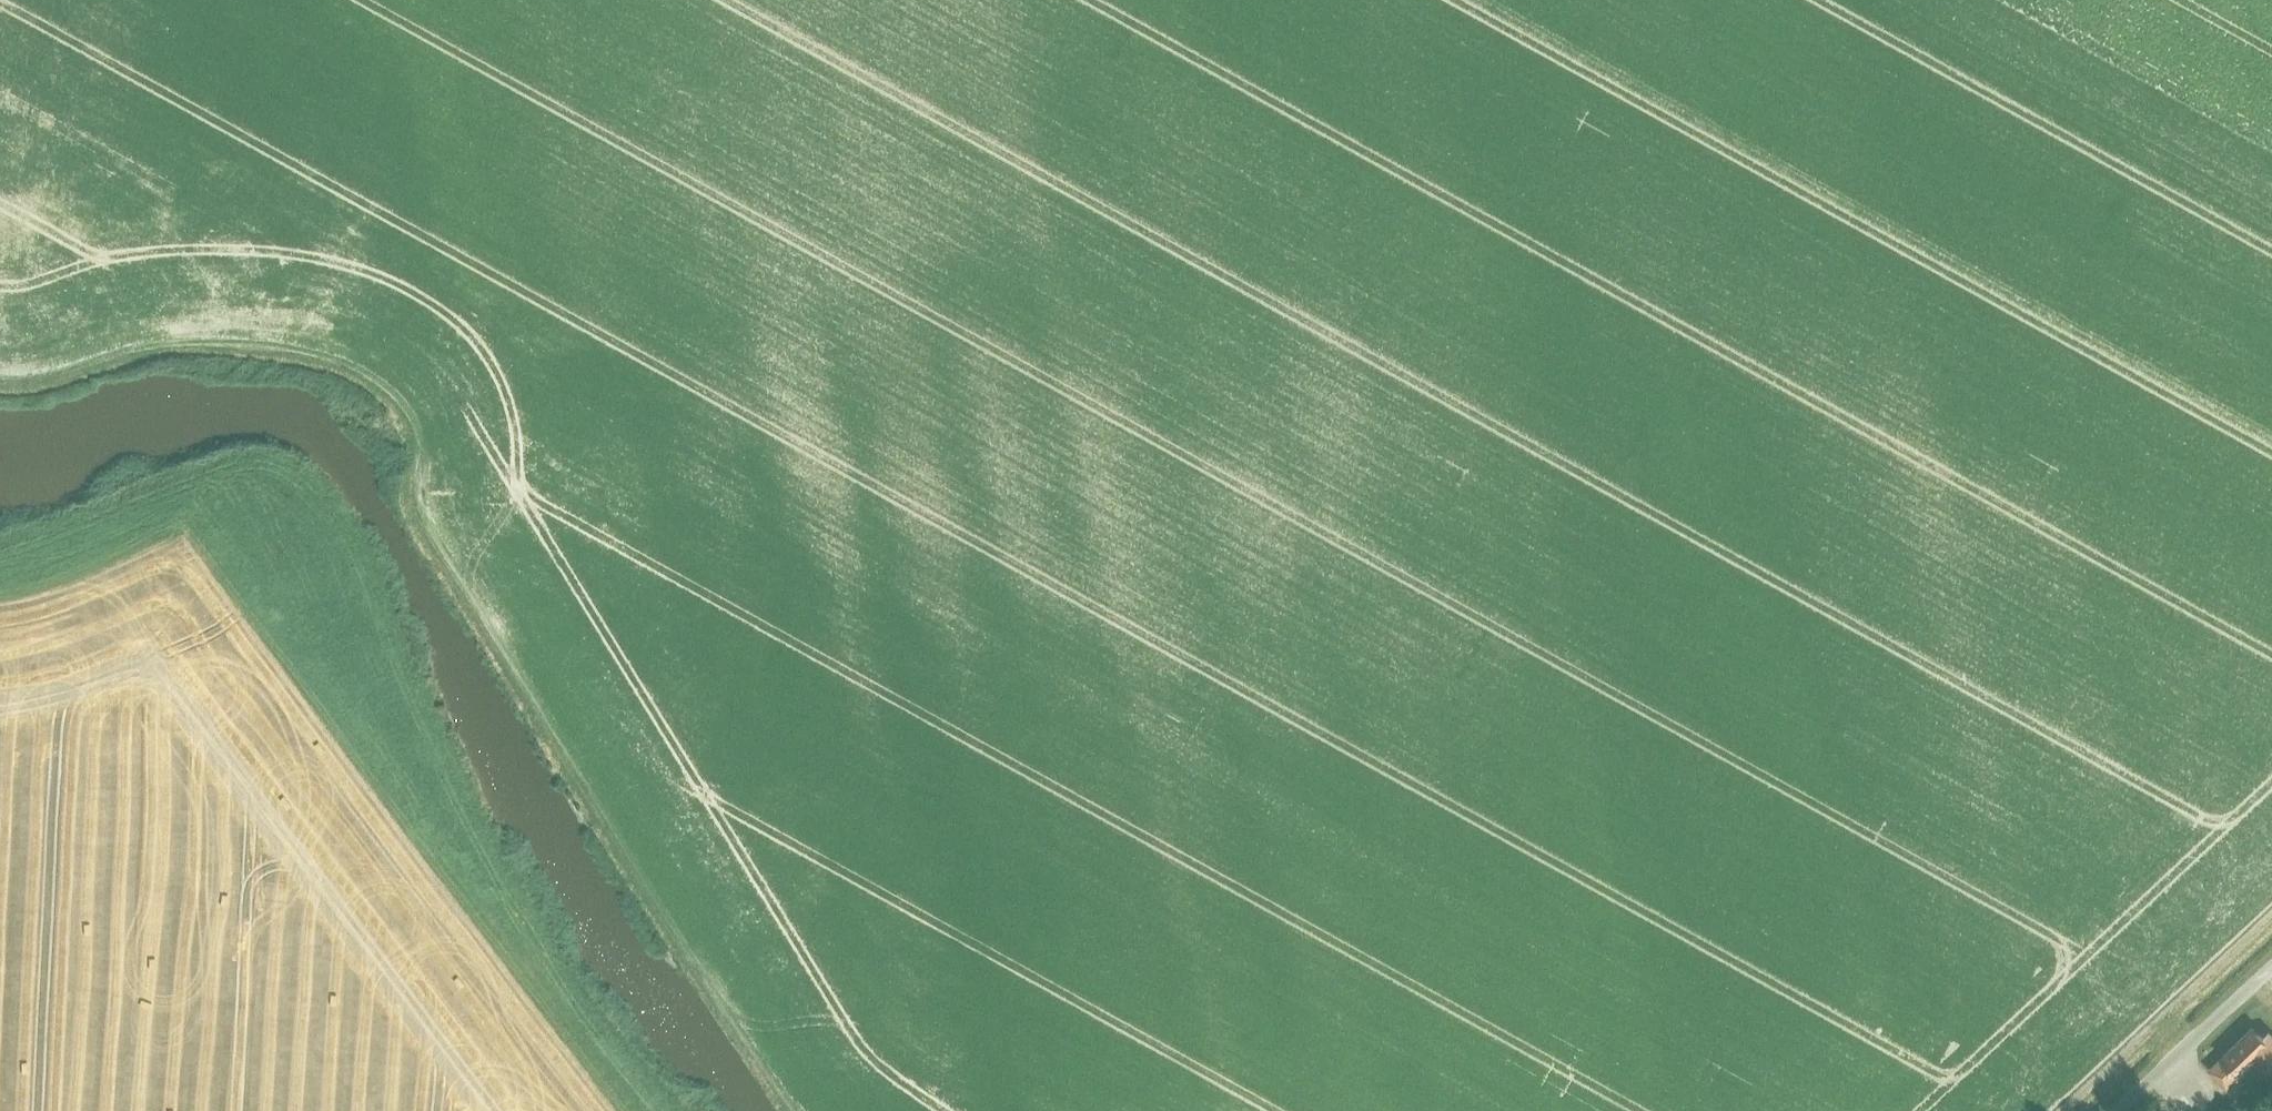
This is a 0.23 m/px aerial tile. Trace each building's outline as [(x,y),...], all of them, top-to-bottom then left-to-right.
[(2209,1068),(2228,1087),(2241,1075),(2248,1083),(2252,1086),(2267,1072),(2271,1067),(2271,1034),(2268,1030),(2262,1036),(2252,1026),(2209,1068)]
